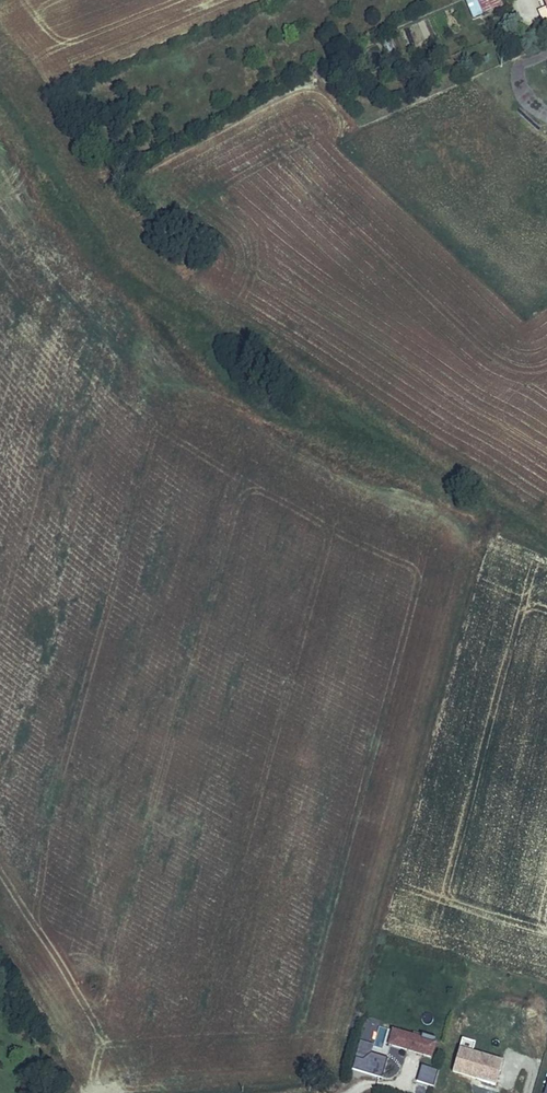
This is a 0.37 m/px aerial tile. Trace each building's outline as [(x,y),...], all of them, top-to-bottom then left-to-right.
[(472,19),(504,6),(501,0),(465,0),(472,19)] [(392,1029),(387,1046),(432,1060),(437,1038),(423,1034),(422,1038),(392,1029)] [(462,1039),(452,1073),(496,1086),(503,1061),(474,1052),(476,1042),(462,1039)] [(375,1045),(360,1042),(355,1058),(357,1059),(353,1071),(382,1079),(387,1059),(373,1054),(375,1045)] [(438,1071),(421,1066),(416,1081),(433,1086),(438,1071)]
